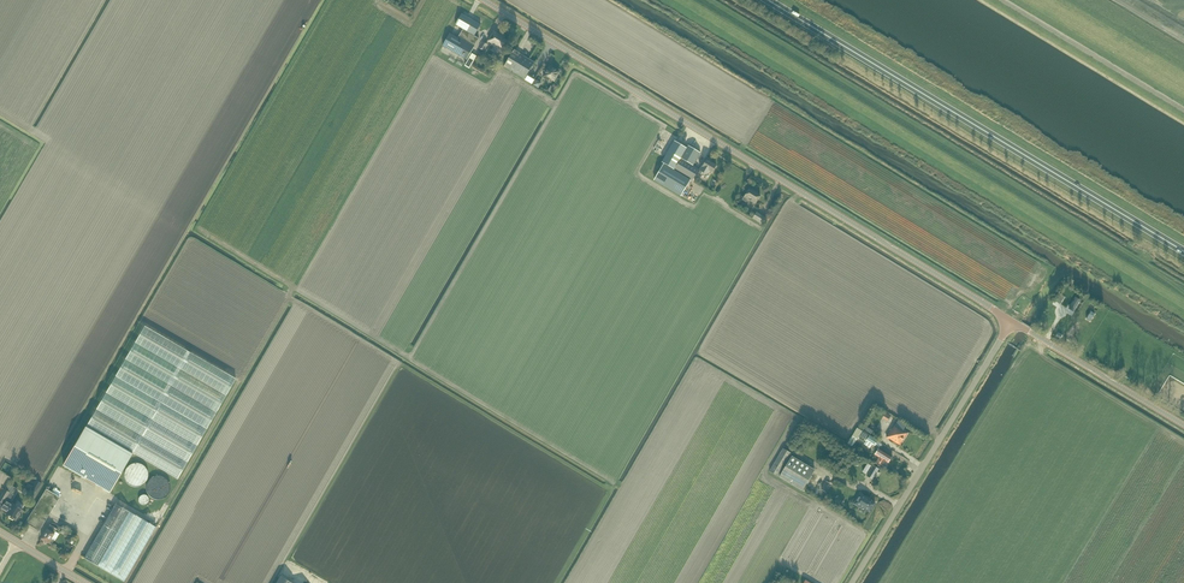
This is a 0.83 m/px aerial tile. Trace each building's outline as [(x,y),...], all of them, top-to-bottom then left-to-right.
[(480,26),(481,25),(462,14),(455,25),(463,29),(458,38),(450,33),(443,46),(467,60),(480,38),(475,36),(480,26)] [(502,36),(497,33),(494,31),(488,41),(491,43),(502,49),(504,46),(506,47),(507,47),(509,44),(509,42),(507,41),(501,37),(502,36)] [(483,41),(479,48),(485,51),(489,44),(483,41)] [(524,79),(535,63),(515,50),(504,67),(524,79)] [(470,69),(471,66),(477,56),(472,53),(465,66),(470,69)] [(551,80),(554,82),(559,72),(549,66),(543,78),(550,81),(551,80)] [(476,68),(474,72),(482,76),(484,71),(476,68)] [(529,74),(526,80),(532,84),(535,80),(536,78),(529,74)] [(535,80),(532,84),(539,88),(541,84),(535,80)] [(664,164),(654,181),(681,197),(691,180),(693,181),(699,169),(694,166),(701,153),(688,145),(687,148),(675,141),(662,162),(664,164)] [(700,171),(699,173),(706,177),(709,171),(713,173),(717,166),(707,160),(703,166),(702,166),(699,171),(700,171)] [(754,192),(755,190),(750,188),(743,200),(746,202),(748,200),(755,204),(761,196),(754,192)] [(762,224),(765,217),(757,212),(753,219),(762,224)] [(1060,295),(1056,301),(1060,304),(1064,298),(1060,295)] [(1080,300),(1076,298),(1069,309),(1073,312),(1080,300)] [(116,376),(207,429),(235,380),(144,327),(116,376)] [(1166,367),(1170,362),(1165,358),(1161,363),(1166,367)] [(87,426),(64,466),(86,480),(95,486),(96,485),(110,493),(133,453),(178,479),(207,429),(116,376),(87,426)] [(886,412),(883,418),(888,421),(891,416),(886,412)] [(903,431),(904,430),(906,427),(898,421),(893,429),(892,428),(886,437),(900,446),(908,433),(903,431)] [(857,428),(852,436),(857,439),(859,436),(866,440),(872,444),(875,446),(878,441),(875,439),(870,436),(862,431),(857,428)] [(880,447),(875,455),(879,457),(877,461),(876,462),(882,466),(885,461),(888,463),(893,455),(880,447)] [(778,476),(792,454),(783,448),(770,471),(778,476)] [(784,469),(779,477),(803,491),(815,470),(792,456),(787,464),(786,463),(783,468),(784,469)] [(148,477),(149,474),(148,472),(148,469),(147,468),(145,466),(143,464),(141,463),(139,462),(137,462),(135,462),(133,462),(131,463),(128,465),(126,467),(125,469),(124,471),(124,474),(124,477),(125,479),(126,481),(127,483),(130,485),(132,486),(133,486),(136,487),(139,486),(141,486),(143,484),(146,482),(147,481),(148,478),(148,477)] [(880,473),(878,472),(879,469),(874,465),(867,477),(872,480),(875,477),(877,478),(880,473)] [(170,490),(170,487),(170,484),(169,482),(168,480),(166,478),(165,477),(163,476),(160,475),(158,475),(155,475),(153,476),(151,477),(149,478),(148,480),(146,482),(146,484),(145,487),(146,490),(146,492),(148,494),(149,496),(151,497),(153,498),(155,499),(157,499),(160,499),(163,498),(165,497),(166,496),(168,494),(169,492),(170,490)] [(29,484),(28,487),(31,489),(30,490),(37,493),(39,490),(42,484),(36,480),(32,486),(29,484)] [(1,508),(7,512),(6,514),(10,517),(16,520),(22,510),(12,503),(13,501),(12,501),(15,495),(10,492),(5,490),(0,497),(0,507),(1,508)] [(860,494),(854,505),(864,510),(864,509),(871,513),(876,504),(869,500),(870,499),(860,494)] [(148,501),(149,500),(148,498),(147,496),(146,495),(144,495),(143,495),(141,495),(140,496),(139,498),(138,500),(138,501),(138,502),(139,504),(141,505),(143,505),(145,505),(147,504),(148,502),(148,501)] [(156,527),(115,503),(84,558),(125,582),(156,527)] [(52,544),(54,540),(52,539),(55,534),(56,534),(55,533),(57,529),(50,524),(41,539),(44,540),(44,542),(44,543),(45,543),(47,543),(48,542),(49,543),(49,542),(52,544)]
